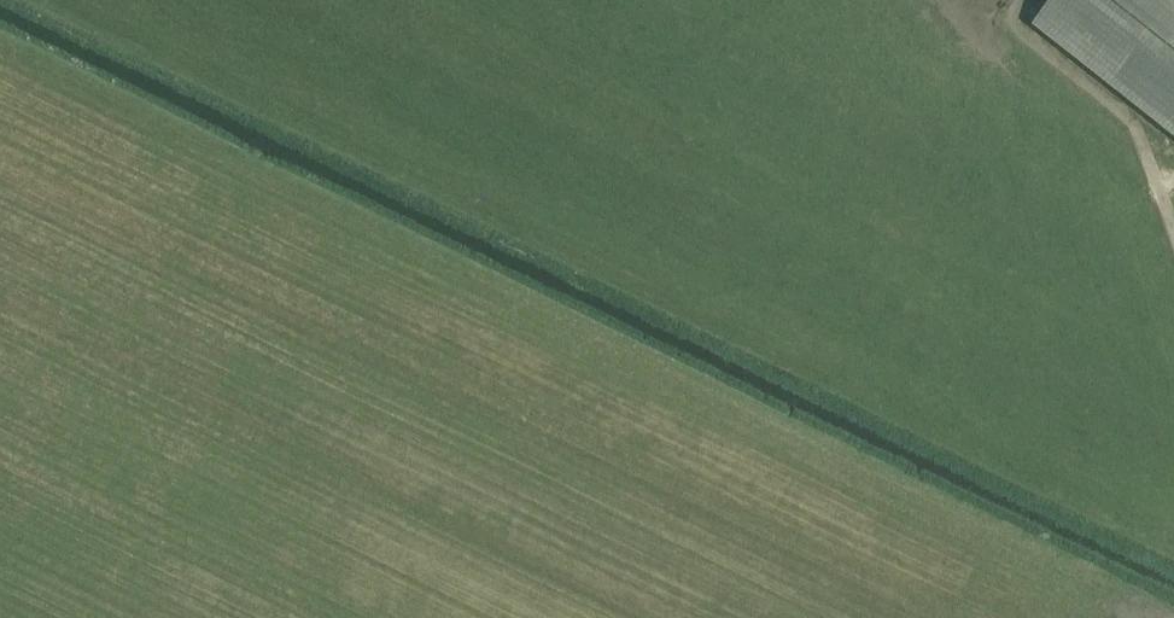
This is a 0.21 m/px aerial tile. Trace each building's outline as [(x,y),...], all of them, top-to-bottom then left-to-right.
[(1173,134),(1173,16),(1154,0),(1054,0),(1035,24),(1173,134)]
